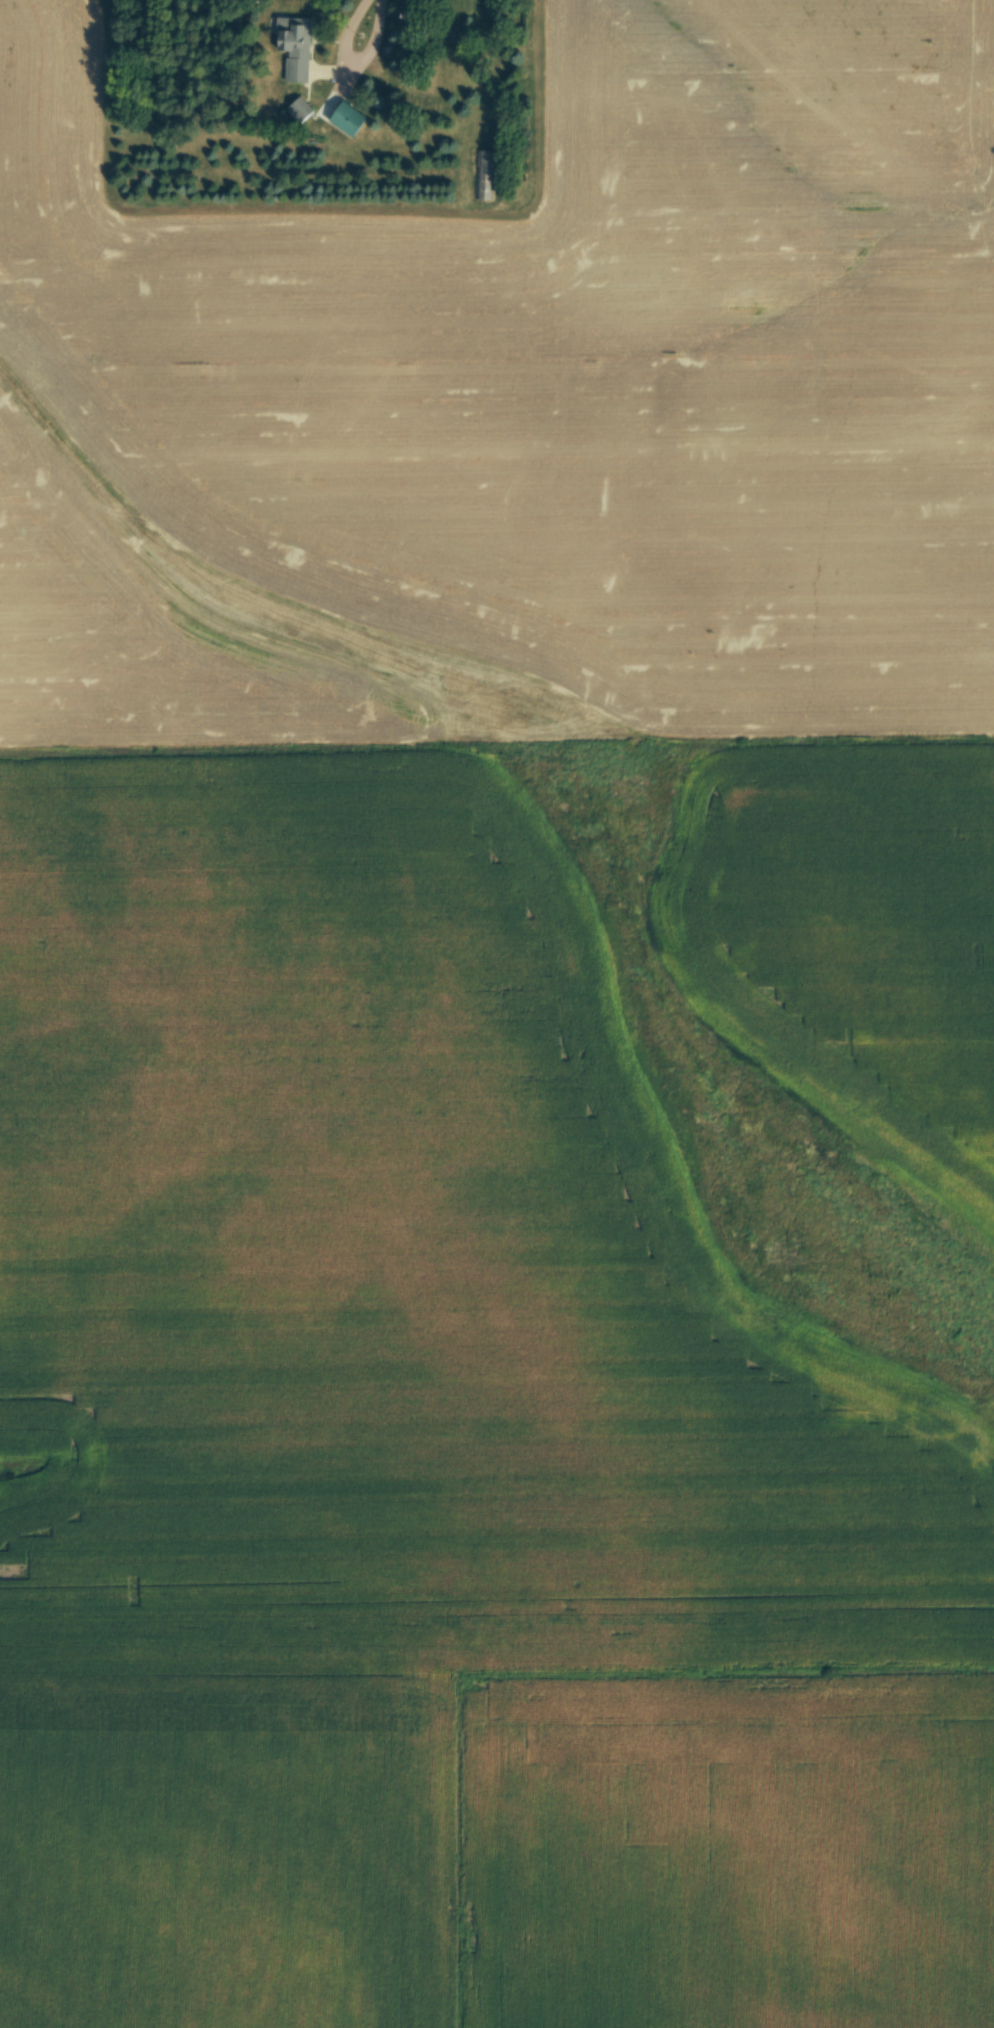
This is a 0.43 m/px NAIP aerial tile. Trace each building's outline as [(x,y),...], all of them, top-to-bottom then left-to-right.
[(277,17),(276,57),(284,57),(284,78),(309,79),(311,19),(277,17)] [(355,139),(370,119),(343,99),(328,119),(355,139)] [(494,150),(475,150),(474,200),(493,201),(494,150)]
